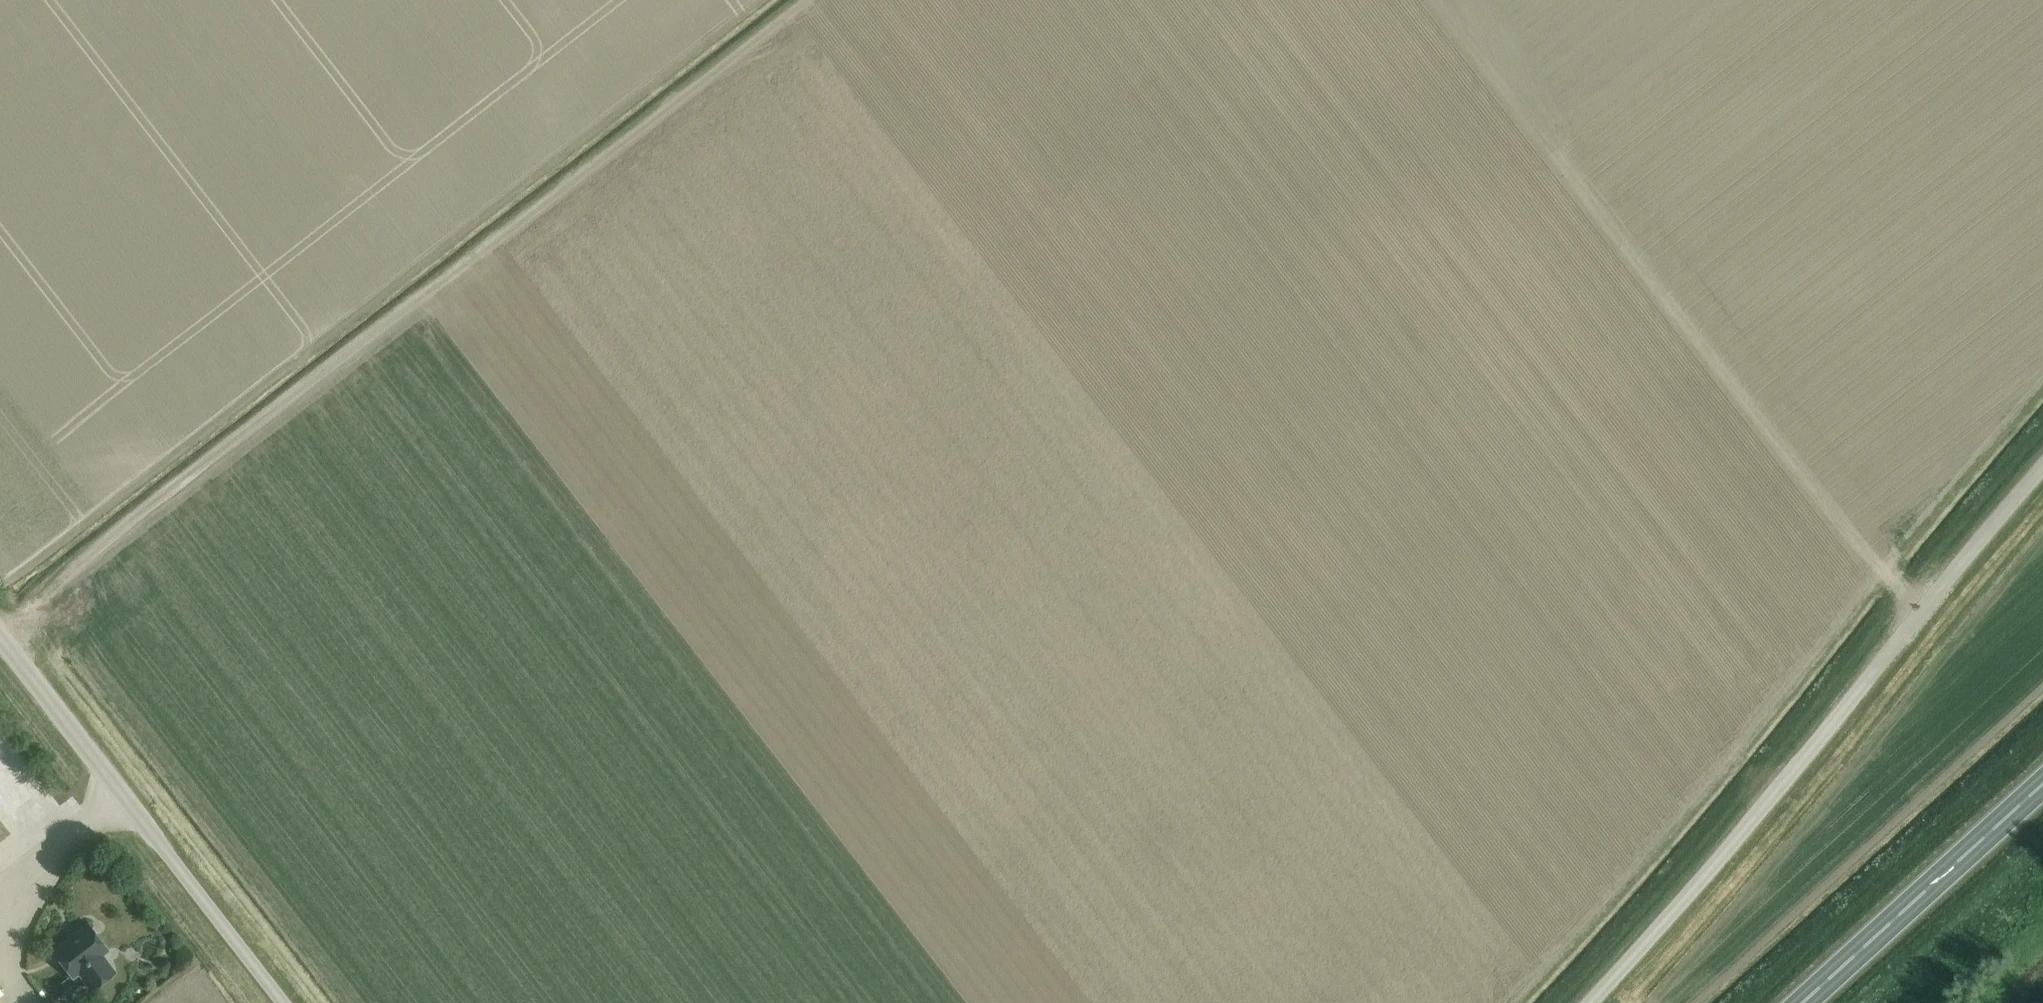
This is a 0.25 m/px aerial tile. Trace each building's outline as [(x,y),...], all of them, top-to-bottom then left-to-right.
[(92,989),(114,971),(101,954),(107,949),(88,924),(53,951),(73,976),(79,971),(92,989)]
